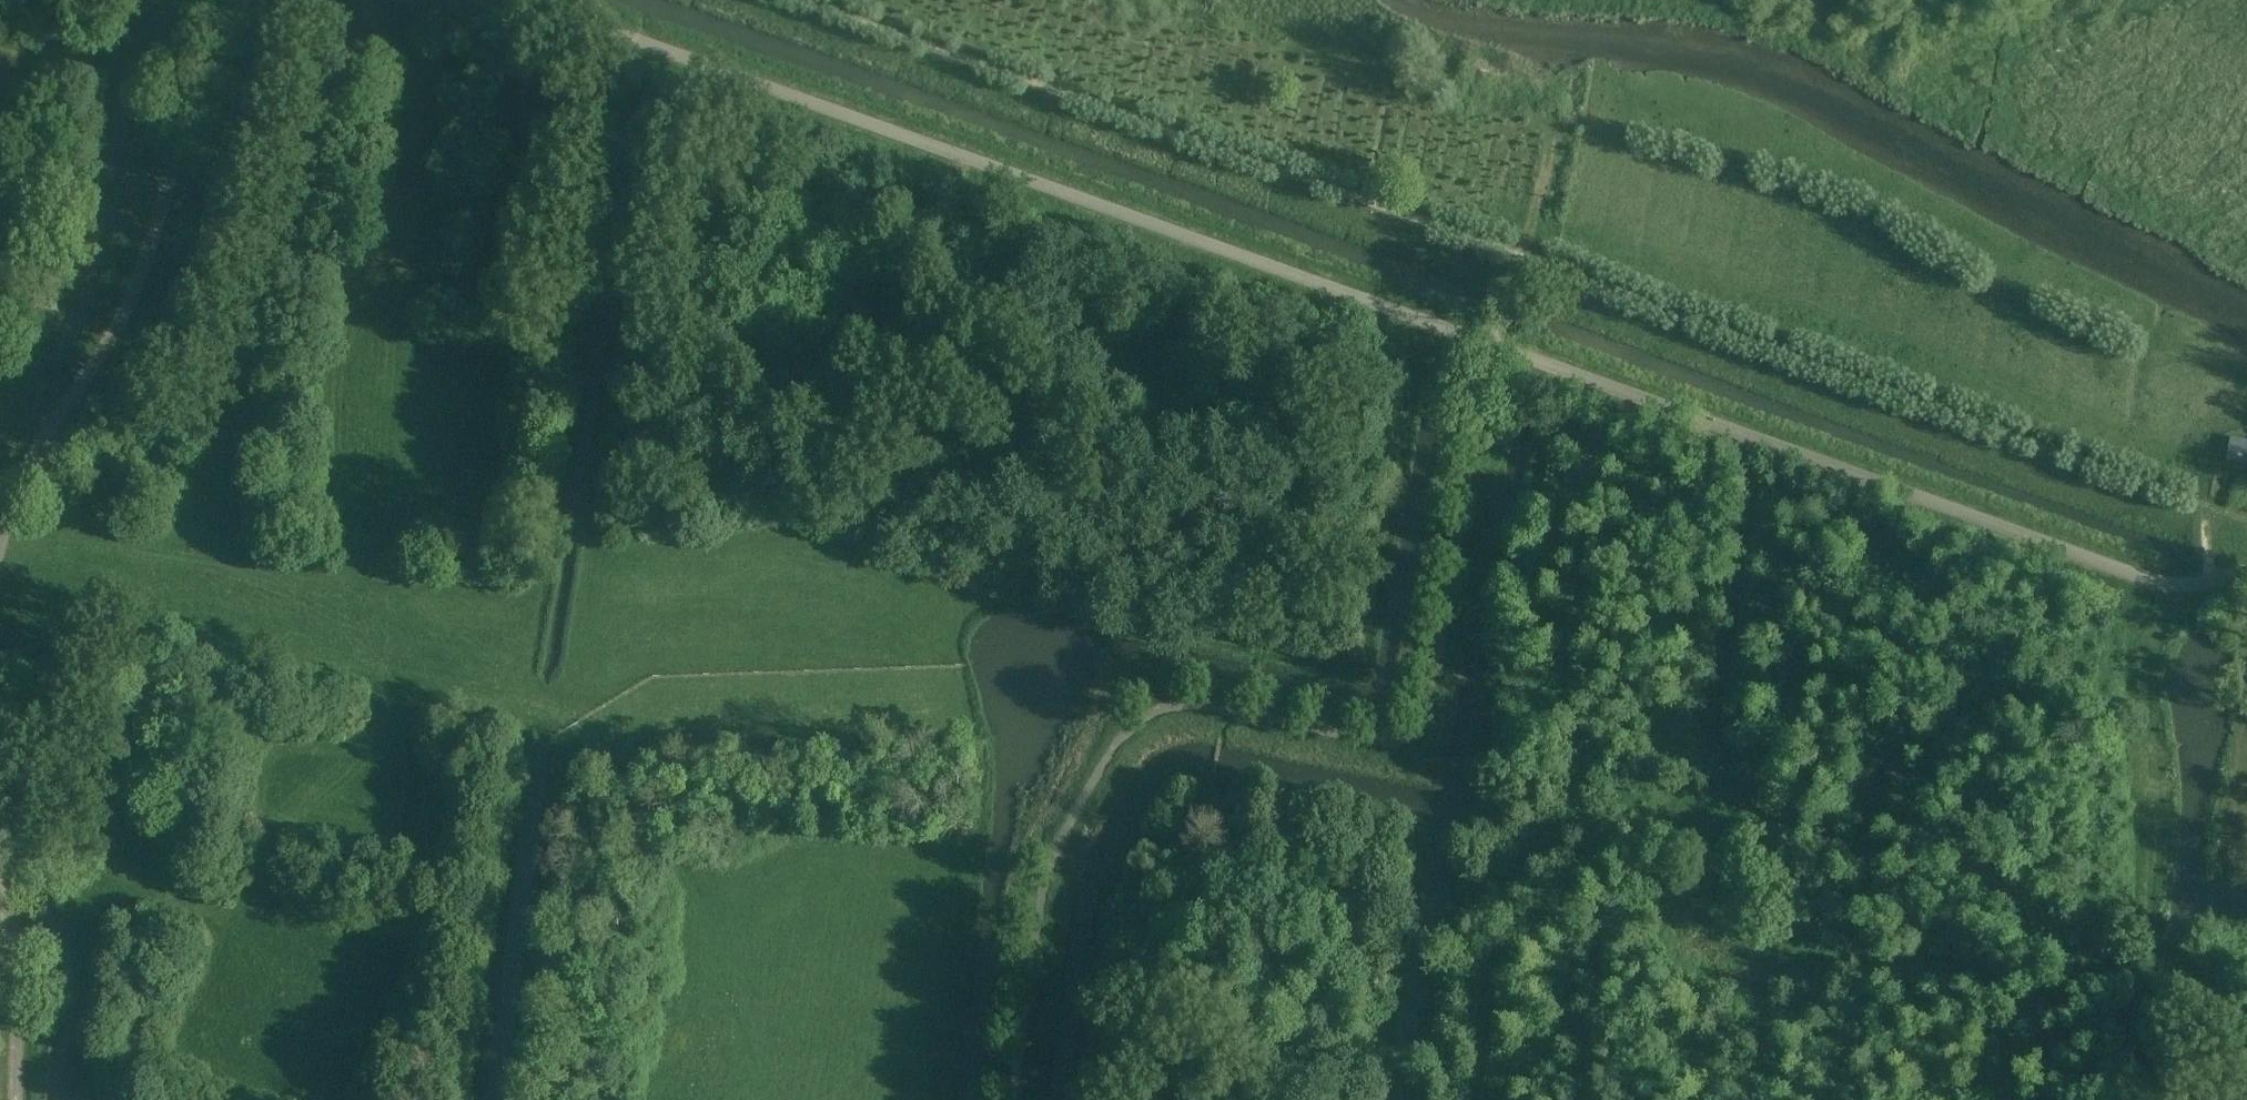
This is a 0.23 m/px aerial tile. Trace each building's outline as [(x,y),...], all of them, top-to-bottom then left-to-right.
[(2246,464),(2246,439),(2228,436),(2224,461),(2246,464)]
